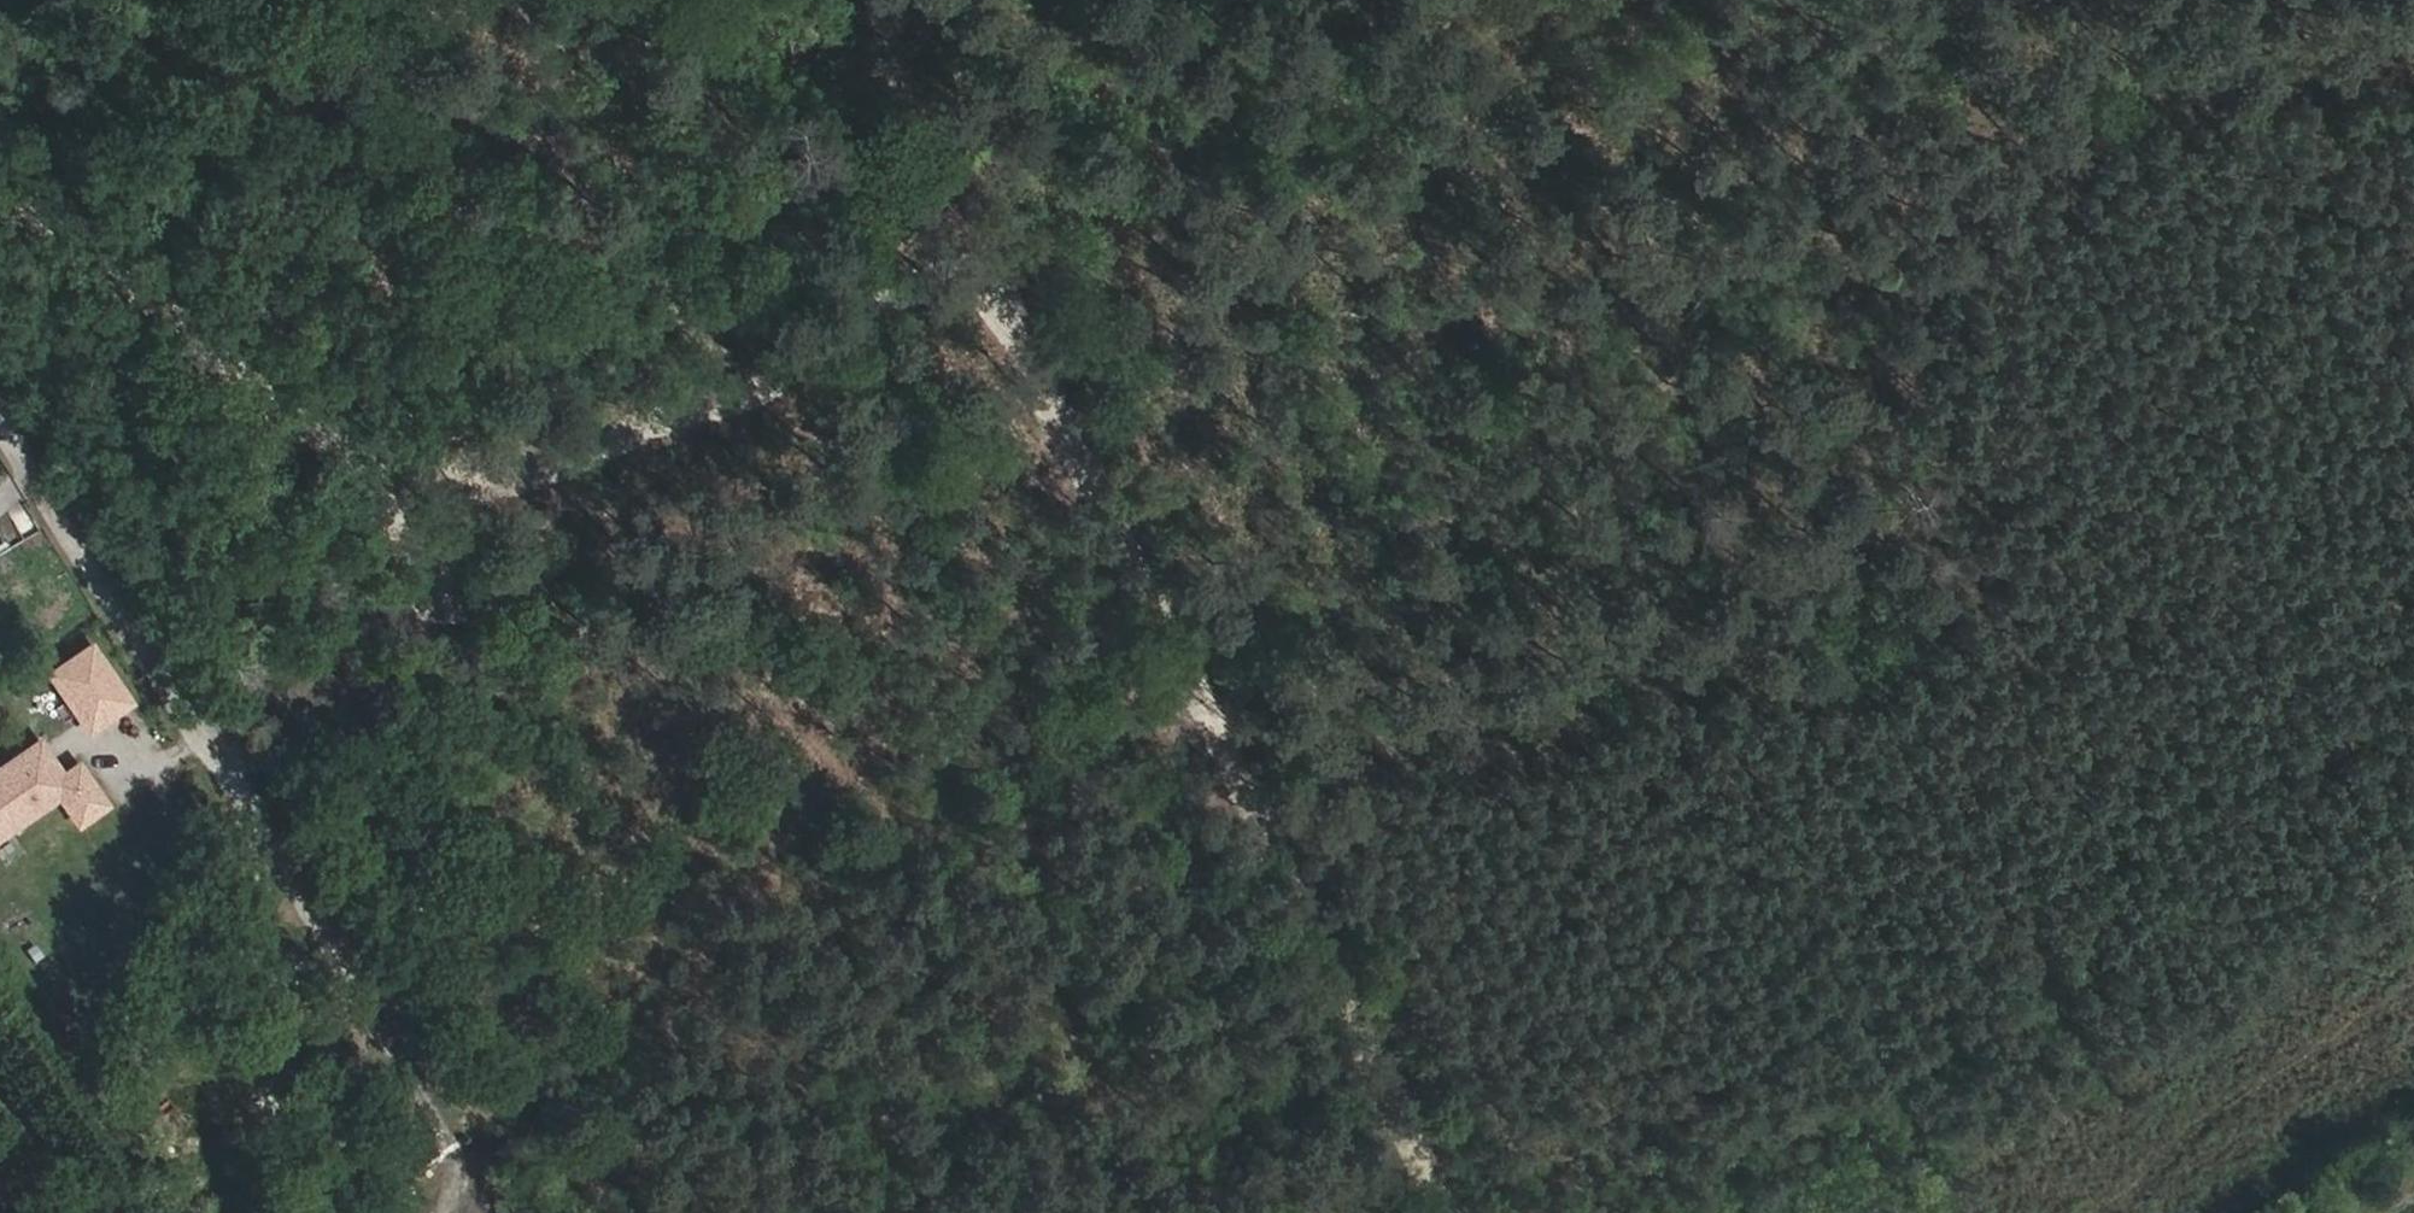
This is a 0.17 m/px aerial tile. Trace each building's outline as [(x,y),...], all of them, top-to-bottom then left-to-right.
[(83,730),(134,699),(95,636),(44,667),(83,730)] [(39,740),(0,767),(0,836),(70,788),(39,740)]
